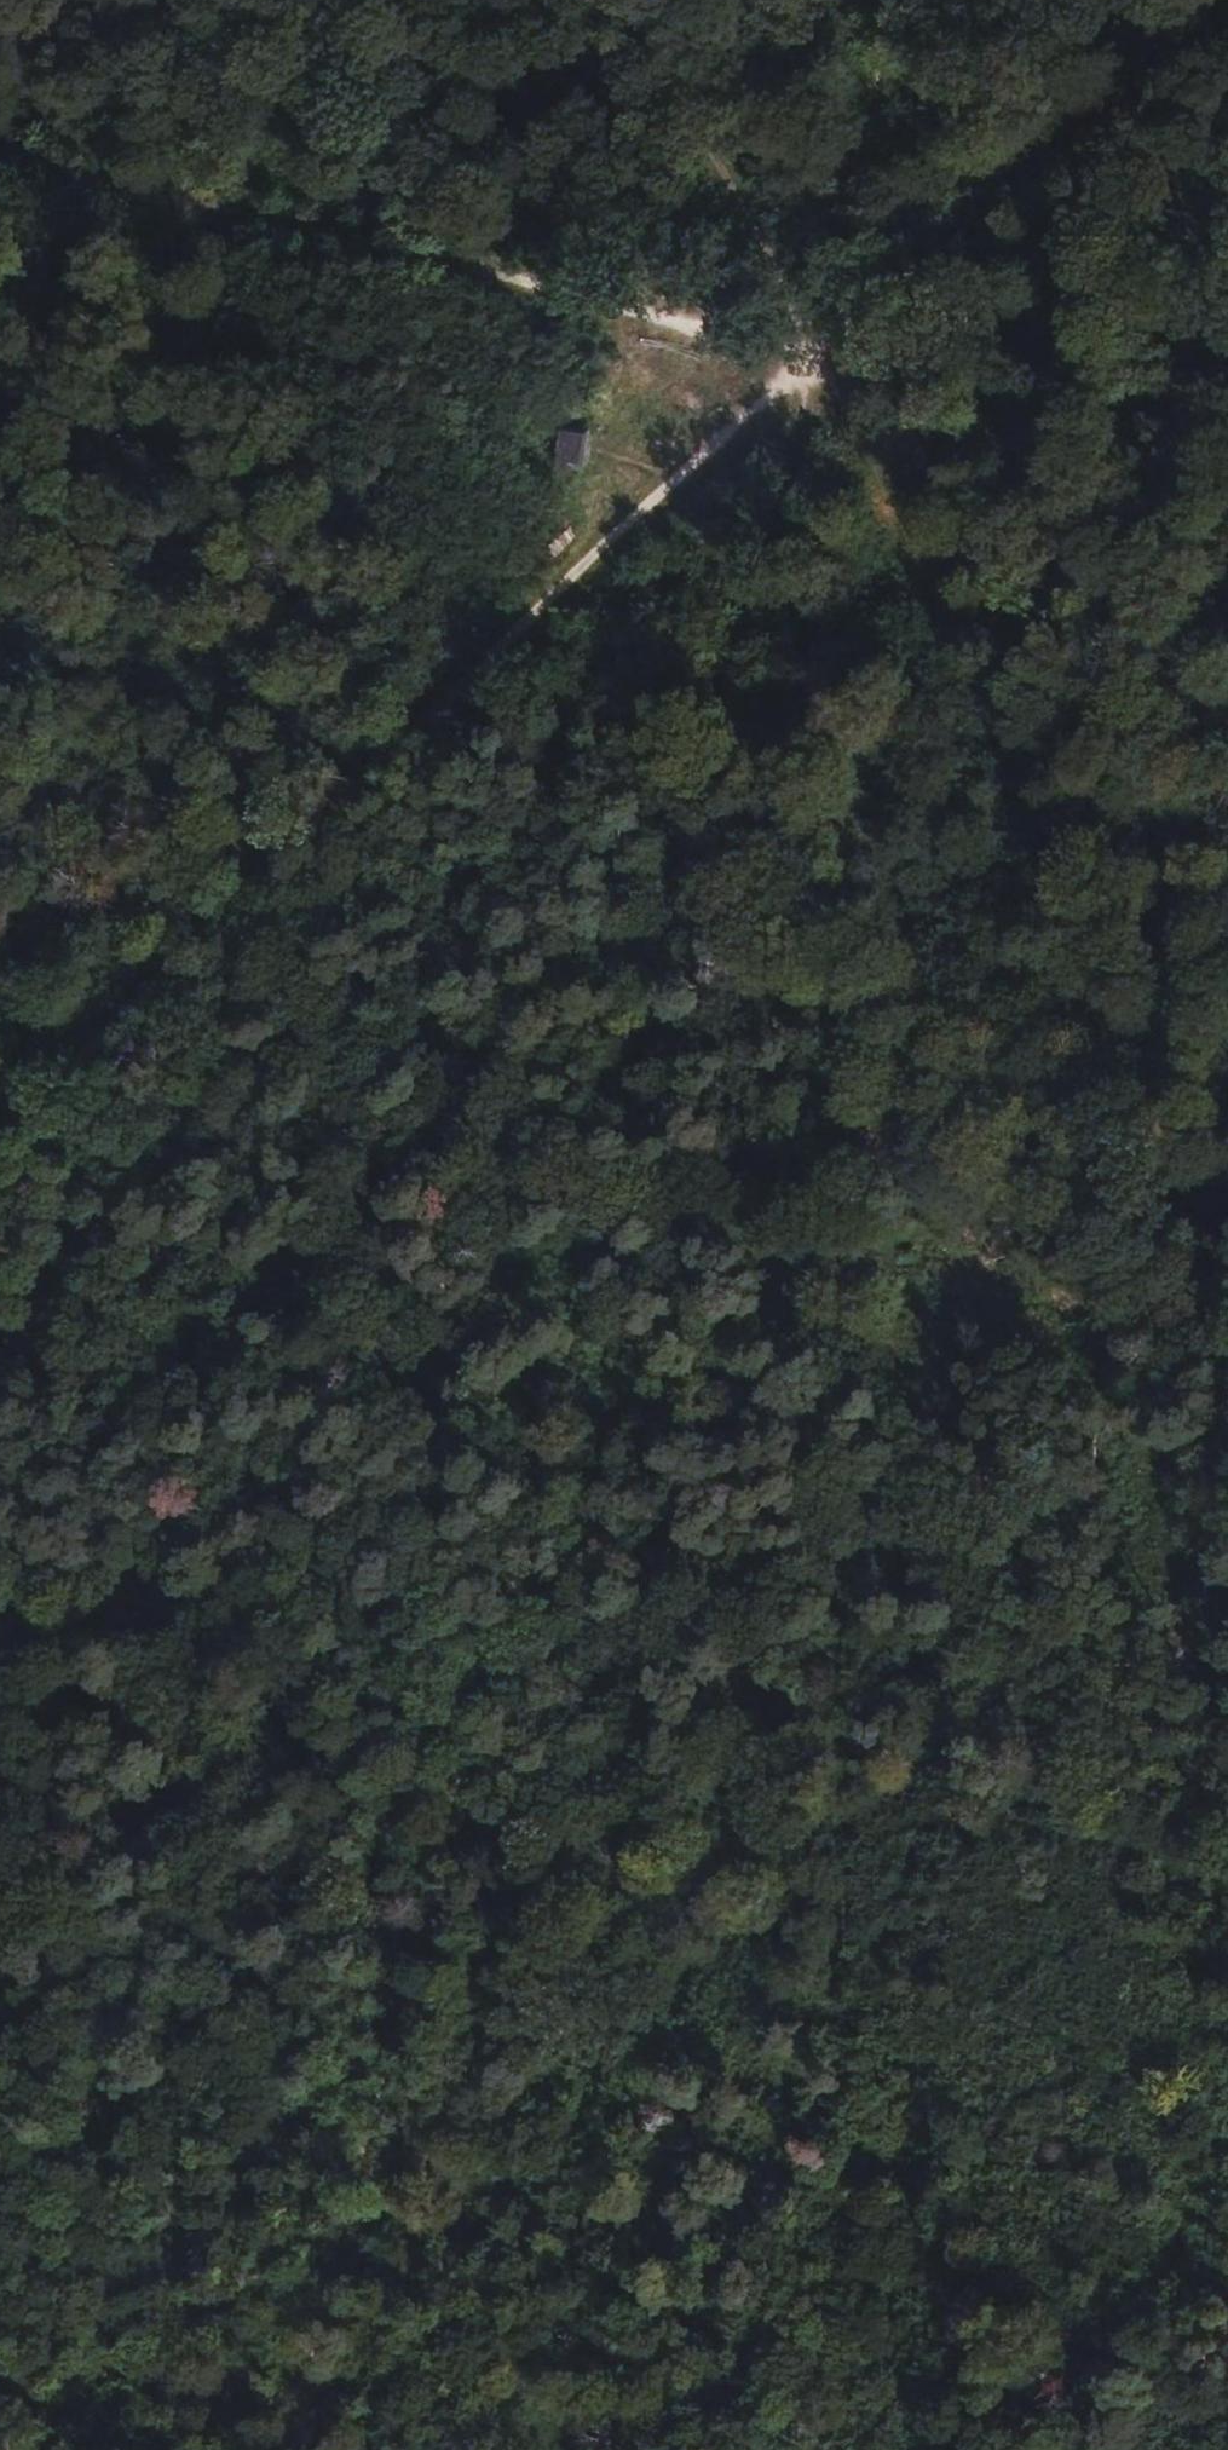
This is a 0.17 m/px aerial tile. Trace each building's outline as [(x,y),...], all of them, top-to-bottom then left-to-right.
[(559,429),(555,457),(580,461),(584,432),(559,429)]
